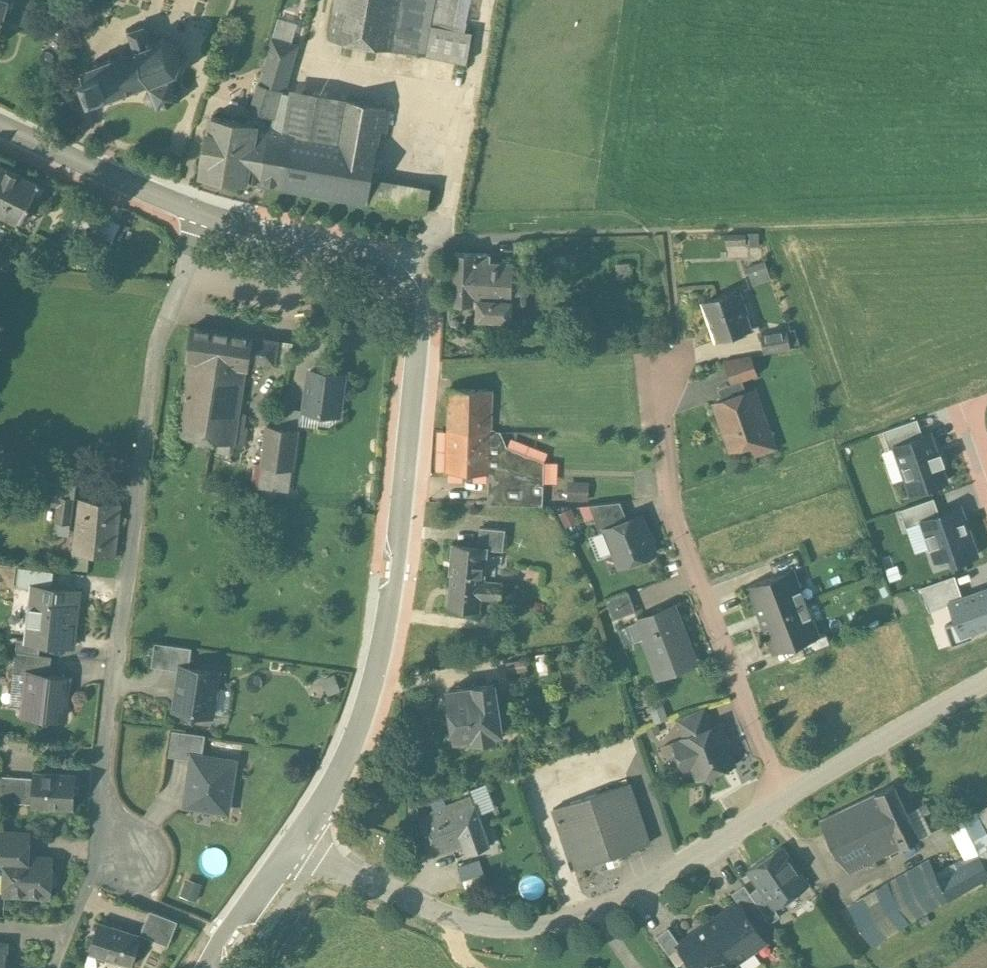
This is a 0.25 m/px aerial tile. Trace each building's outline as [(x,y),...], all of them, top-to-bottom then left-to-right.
[(8,0),(0,0),(0,28),(8,0)] [(331,36),(410,51),(419,0),(337,0),(331,36)] [(410,51),(471,62),(476,34),(454,29),(459,0),(419,0),(410,51)] [(162,38),(152,42),(145,26),(147,23),(145,22),(144,25),(130,29),(127,28),(126,30),(129,31),(136,49),(125,52),(124,48),(121,49),(123,53),(113,57),(111,53),(109,53),(110,58),(99,62),(98,58),(95,58),(97,63),(81,69),(84,76),(82,76),(90,95),(92,95),(94,101),(111,96),(112,100),(115,100),(113,95),(124,91),(125,96),(128,95),(126,90),(136,86),(138,91),(140,90),(138,86),(148,82),(151,89),(148,91),(145,96),(148,102),(154,105),(156,104),(157,106),(156,108),(158,109),(159,106),(163,105),(174,101),(178,99),(181,100),(182,98),(179,97),(170,74),(175,72),(179,76),(181,73),(177,70),(182,60),(187,59),(186,57),(181,57),(177,46),(181,43),(178,41),(175,44),(165,39),(165,34),(162,34),(162,38)] [(299,43),(273,36),(251,110),(255,111),(274,115),(277,116),(284,90),(284,89),(286,90),(299,43)] [(345,101),(284,90),(277,116),(274,115),(272,126),(339,138),(345,101)] [(384,105),(346,98),(345,101),(339,138),(377,144),(384,105)] [(253,122),(213,115),(210,130),(207,130),(202,157),(205,158),(202,173),(246,181),(246,179),(256,124),(272,126),(274,115),(255,111),(253,122)] [(272,126),(256,124),(246,179),(367,200),(370,179),(371,179),(377,144),(339,138),(272,126)] [(0,163),(0,213),(19,222),(38,182),(0,163)] [(430,190),(371,179),(370,179),(367,200),(427,211),(430,190)] [(747,254),(746,236),(727,237),(728,255),(747,254)] [(514,263),(491,262),(491,254),(476,253),(475,254),(455,253),(453,303),(474,304),(474,299),(479,300),(478,318),(512,319),(512,306),(525,304),(526,302),(527,288),(531,288),(531,283),(525,284),(513,283),(514,263)] [(747,265),(753,284),(773,277),(767,259),(747,265)] [(629,261),(618,262),(619,277),(630,277),(629,261)] [(526,263),(514,263),(513,283),(525,284),(526,263)] [(738,290),(706,301),(718,337),(750,327),(738,290)] [(280,340),(193,327),(188,357),(192,358),(246,366),(249,366),(250,360),(276,364),(280,340)] [(787,329),(764,334),(767,352),(791,348),(787,329)] [(750,355),(724,360),(733,384),(757,375),(750,355)] [(246,366),(192,358),(181,433),(221,439),(234,441),(235,441),(246,366)] [(344,375),(310,371),(305,409),(305,410),(339,414),(344,375)] [(495,390),(448,389),(447,430),(493,431),(495,390)] [(754,389),(715,403),(732,450),(771,437),(754,389)] [(305,409),(283,407),(277,426),(298,429),(305,410),(305,409)] [(918,420),(884,432),(890,449),(893,448),(910,495),(949,481),(931,431),(923,434),(918,420)] [(277,426),(268,425),(262,465),(293,469),(298,429),(277,426)] [(507,447),(500,431),(493,431),(447,430),(446,472),(490,473),(491,467),(501,467),(501,482),(544,483),(545,462),(507,447)] [(234,441),(221,439),(220,449),(233,451),(234,441)] [(546,461),(545,481),(558,482),(560,462),(546,461)] [(293,469),(262,465),(259,485),(290,489),(293,469)] [(544,483),(501,482),(501,467),(491,467),(490,473),(488,504),(543,506),(544,483)] [(79,471),(52,468),(48,493),(75,497),(79,471)] [(591,499),(591,480),(569,480),(568,498),(591,499)] [(74,497),(55,494),(53,504),(58,505),(56,521),(71,523),(74,497)] [(121,503),(80,498),(73,552),(115,557),(121,503)] [(934,498),(901,509),(907,527),(921,522),(935,562),(949,558),(951,565),(979,556),(962,506),(940,513),(934,498)] [(621,501),(589,505),(600,532),(606,530),(606,528),(628,520),(621,501)] [(628,520),(606,528),(606,530),(620,566),(655,553),(640,515),(628,520)] [(506,529),(480,526),(478,546),(488,547),(488,549),(504,551),(506,529)] [(451,573),(484,576),(485,576),(488,549),(488,547),(478,546),(453,544),(450,573),(451,573)] [(798,554),(771,564),(775,575),(793,568),(794,569),(802,565),(798,554)] [(17,566),(6,564),(4,575),(15,577),(17,566)] [(898,565),(886,568),(890,582),(902,578),(898,565)] [(43,569),(17,566),(15,577),(15,579),(41,582),(43,569)] [(775,575),(749,586),(774,653),(800,643),(819,635),(794,569),(793,568),(775,575)] [(484,580),(484,576),(451,573),(448,607),(480,610),(481,596),(500,597),(501,582),(484,580)] [(921,587),(929,611),(949,604),(955,622),(945,625),(952,645),(974,637),(973,634),(986,629),(986,587),(963,595),(956,575),(921,587)] [(78,590),(37,585),(35,606),(31,605),(27,639),(27,640),(41,642),(72,645),(78,590)] [(629,592),(606,600),(613,619),(636,610),(629,592)] [(673,607),(629,624),(635,640),(644,637),(659,675),(694,661),(673,607)] [(826,633),(819,635),(800,643),(804,654),(831,644),(826,633)] [(41,642),(27,640),(27,639),(18,638),(16,651),(40,654),(41,642)] [(169,644),(155,642),(152,666),(165,668),(169,644)] [(192,647),(169,644),(165,668),(181,670),(182,666),(189,667),(192,647)] [(539,650),(512,654),(515,670),(541,666),(539,650)] [(40,654),(16,651),(14,671),(31,673),(31,672),(50,674),(52,655),(40,654)] [(189,667),(182,666),(181,670),(175,709),(212,715),(218,671),(189,667)] [(50,674),(31,672),(31,673),(28,701),(24,704),(24,710),(27,714),(33,715),(37,712),(64,716),(69,676),(50,674)] [(495,680),(449,688),(455,735),(460,734),(462,746),(479,743),(477,736),(497,733),(497,730),(512,727),(509,712),(500,713),(495,680)] [(704,710),(678,719),(685,737),(711,727),(704,710)] [(685,737),(683,738),(684,740),(683,741),(680,747),(686,763),(692,765),(695,764),(699,775),(698,776),(698,777),(703,776),(703,777),(710,780),(717,778),(720,771),(720,769),(734,764),(729,751),(730,747),(726,737),(723,735),(719,725),(711,727),(685,737)] [(184,731),(173,729),(169,755),(181,757),(184,731)] [(206,734),(184,731),(181,757),(193,758),(193,754),(203,756),(206,734)] [(203,756),(193,754),(193,758),(186,804),(227,810),(235,761),(203,756)] [(76,772),(36,770),(36,777),(35,802),(74,804),(76,772)] [(0,776),(0,784),(0,800),(35,802),(36,777),(0,776)] [(629,783),(553,808),(574,869),(649,843),(629,783)] [(912,820),(894,784),(877,792),(877,793),(903,845),(920,837),(920,836),(931,831),(923,815),(912,820)] [(877,793),(820,820),(837,853),(851,871),(903,845),(877,793)] [(473,795),(422,814),(437,853),(465,842),(469,853),(491,844),(473,795)] [(977,810),(986,832),(986,804),(977,810)] [(950,822),(956,833),(966,855),(986,845),(986,832),(977,810),(976,810),(950,822)] [(950,821),(931,831),(937,843),(956,833),(950,822),(950,821)] [(0,831),(0,868),(7,869),(8,855),(28,856),(29,832),(0,831)] [(782,846),(749,869),(760,886),(775,907),(808,884),(782,846)] [(28,856),(8,855),(7,869),(6,893),(50,895),(50,885),(53,886),(58,880),(59,873),(54,868),(51,867),(52,857),(28,856)] [(946,874),(943,868),(936,871),(949,898),(986,876),(986,867),(981,857),(980,855),(946,874)] [(481,857),(460,862),(464,877),(484,871),(481,857)] [(930,858),(849,905),(874,943),(949,898),(936,871),(930,858)] [(751,892),(745,884),(732,893),(739,903),(740,903),(753,922),(765,913),(751,892)] [(775,907),(760,886),(751,892),(765,913),(771,922),(781,915),(775,907)] [(739,903),(709,924),(735,962),(766,941),(753,922),(740,903),(739,903)] [(178,919),(151,908),(141,933),(142,933),(169,944),(178,919)] [(141,933),(99,920),(90,950),(133,964),(142,933),(141,933)] [(680,944),(689,957),(696,967),(726,967),(735,962),(709,924),(681,944),(680,944)] [(681,944),(669,927),(657,936),(677,965),(689,957),(680,944),(681,944)]
